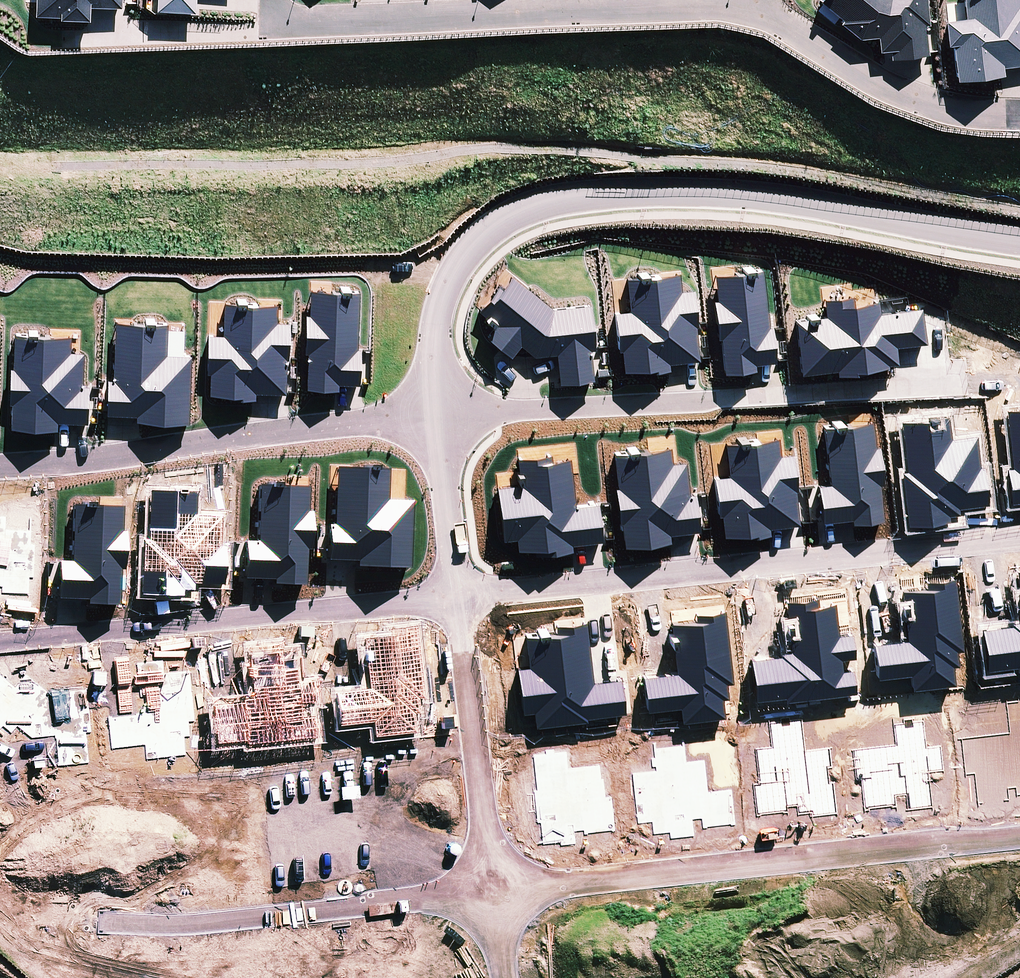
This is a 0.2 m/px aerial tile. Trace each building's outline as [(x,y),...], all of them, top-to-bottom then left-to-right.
[(36,9),(61,10),(61,12),(90,13),(90,1),(122,2),(122,0),(36,0),(36,9)] [(842,13),(839,17),(859,32),(877,30),(879,44),(889,44),(890,54),(928,49),(925,21),(929,20),(927,0),(826,0),(842,13)] [(957,74),(1004,70),(1003,62),(1019,61),(1019,0),(965,0),(966,11),(945,13),(947,39),(954,38),(957,74)] [(763,265),(714,270),(716,294),(714,294),(717,332),(720,332),(724,367),(755,364),(755,358),(775,357),(772,321),(768,322),(763,265)] [(630,305),(615,307),(618,345),(622,345),(624,365),(639,363),(640,367),(670,364),(669,358),(699,355),(696,322),(697,321),(694,285),(681,286),(679,268),(626,273),(630,305)] [(553,303),(512,271),(502,283),(498,280),(479,304),(496,320),(488,332),(511,351),(521,340),(535,351),(556,348),(559,377),(594,374),(590,345),(595,344),(590,299),(553,303)] [(309,309),(306,309),(304,347),(308,347),(307,382),(339,384),(339,378),(359,379),(361,343),(357,343),(359,286),(310,285),(309,309)] [(825,310),(795,313),(799,366),(836,363),(836,367),(855,365),(855,363),(888,360),(887,358),(897,358),(896,340),(925,338),(922,305),(879,308),(878,296),(853,298),(853,290),(823,293),(825,310)] [(223,331),(208,330),(207,368),(210,368),(209,388),(222,389),(221,392),(255,394),(256,387),(285,388),(287,352),(288,352),(290,318),(277,317),(277,299),(224,297),(223,331)] [(167,318),(116,316),(114,374),(108,374),(106,408),(136,410),(136,415),(188,417),(191,350),(166,349),(167,318)] [(71,330),(15,328),(13,363),(11,363),(9,398),(12,398),(11,422),(57,424),(58,417),(88,418),(89,381),(82,381),(83,347),(71,347),(71,330)] [(1006,403),(1012,461),(1006,462),(1010,496),(1019,495),(1019,402),(1006,403)] [(948,410),(901,415),(905,464),(901,464),(906,518),(949,514),(948,509),(959,508),(958,501),(987,499),(983,462),(978,462),(975,429),(950,432),(948,410)] [(818,479),(822,516),(852,513),(852,518),(884,514),(880,479),(883,479),(879,442),(875,442),(873,417),(824,422),(830,478),(818,479)] [(778,432),(725,437),(728,470),(714,471),(718,511),(722,510),(724,530),(733,529),(733,532),(770,529),(769,522),(799,519),(796,484),(797,484),(794,448),(780,449),(778,432)] [(670,441),(614,447),(618,481),(616,482),(619,517),(622,517),(625,540),(670,536),(669,528),(699,525),(695,488),(689,488),(686,456),(672,457),(670,441)] [(497,481),(503,534),(517,532),(518,544),(535,542),(535,548),(572,544),(571,539),(602,536),(598,498),(575,500),(571,451),(552,453),(552,448),(518,451),(520,478),(497,481)] [(333,520),(327,520),(326,554),(356,555),(356,560),(408,562),(410,495),(386,495),(387,463),(335,461),(333,520)] [(308,481),(259,479),(257,536),(245,536),(243,573),(273,574),(273,578),(304,579),(305,544),(309,544),(311,506),(307,506),(308,481)] [(141,534),(139,588),(181,589),(181,585),(192,585),(192,579),(222,580),(223,541),(218,541),(220,510),(194,509),(195,486),(148,484),(146,534),(141,534)] [(70,556),(58,555),(57,593),(86,594),(86,598),(117,599),(119,564),(122,564),(124,527),(120,527),(121,500),(72,499),(70,556)] [(29,590),(30,574),(34,574),(35,539),(32,538),(33,512),(0,511),(0,589),(29,590)] [(906,634),(874,638),(877,671),(911,668),(913,683),(954,678),(952,660),(958,659),(957,645),(963,645),(955,572),(926,575),(927,581),(901,584),(906,634)] [(780,650),(751,653),(755,694),(784,691),(785,694),(855,688),(853,664),(842,665),(841,653),(854,652),(852,628),(838,629),(835,597),(818,598),(818,591),(785,594),(790,646),(779,647),(780,650)] [(676,667),(643,670),(647,704),(680,700),(682,715),(725,710),(722,692),(728,692),(726,677),(733,676),(725,603),(695,607),(696,613),(671,616),(676,667)] [(529,660),(517,662),(523,706),(534,705),(536,720),(586,713),(586,710),(624,705),(620,673),(594,676),(586,614),(556,618),(556,624),(525,628),(529,660)] [(986,663),(1016,659),(1016,663),(1019,662),(1019,614),(1010,615),(1011,619),(982,622),(986,663)] [(386,630),(361,632),(367,683),(333,687),(337,720),(370,716),(372,732),(415,727),(413,709),(418,708),(416,694),(423,693),(415,620),(385,624),(386,630)] [(211,699),(215,740),(245,737),(245,741),(315,734),(313,710),(302,711),(301,700),(315,699),(312,674),(298,676),(295,642),(278,644),(277,637),(245,640),(250,692),(240,693),(240,696),(211,699)] [(159,654),(135,657),(141,707),(107,711),(111,745),(144,741),(146,757),(188,752),(186,734),(192,733),(190,719),(197,718),(188,643),(158,647),(159,654)] [(9,654),(0,664),(0,729),(8,735),(17,723),(31,735),(53,733),(56,762),(91,759),(87,729),(92,728),(87,683),(50,687),(9,654)] [(753,778),(757,812),(786,809),(786,815),(840,810),(833,743),(808,745),(804,715),(752,720),(758,777),(753,778)] [(633,768),(638,821),(651,820),(652,830),(670,828),(670,835),(707,831),(707,825),(737,822),(733,785),(710,787),(705,738),(686,740),(686,735),(653,738),(656,765),(633,768)] [(540,820),(542,843),(588,838),(587,832),(617,829),(614,791),(607,792),(604,759),(590,760),(589,745),(533,751),(536,784),(534,784),(537,820),(540,820)]
